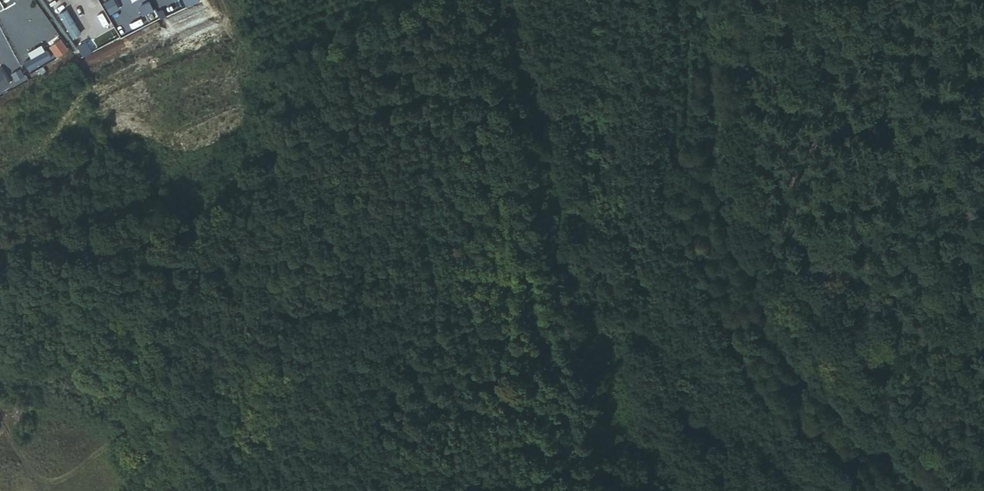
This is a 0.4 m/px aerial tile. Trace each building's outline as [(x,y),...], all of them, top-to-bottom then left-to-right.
[(43,55),(52,50),(41,32),(32,37),(43,55)] [(8,88),(1,73),(0,74),(0,93),(8,88)]
